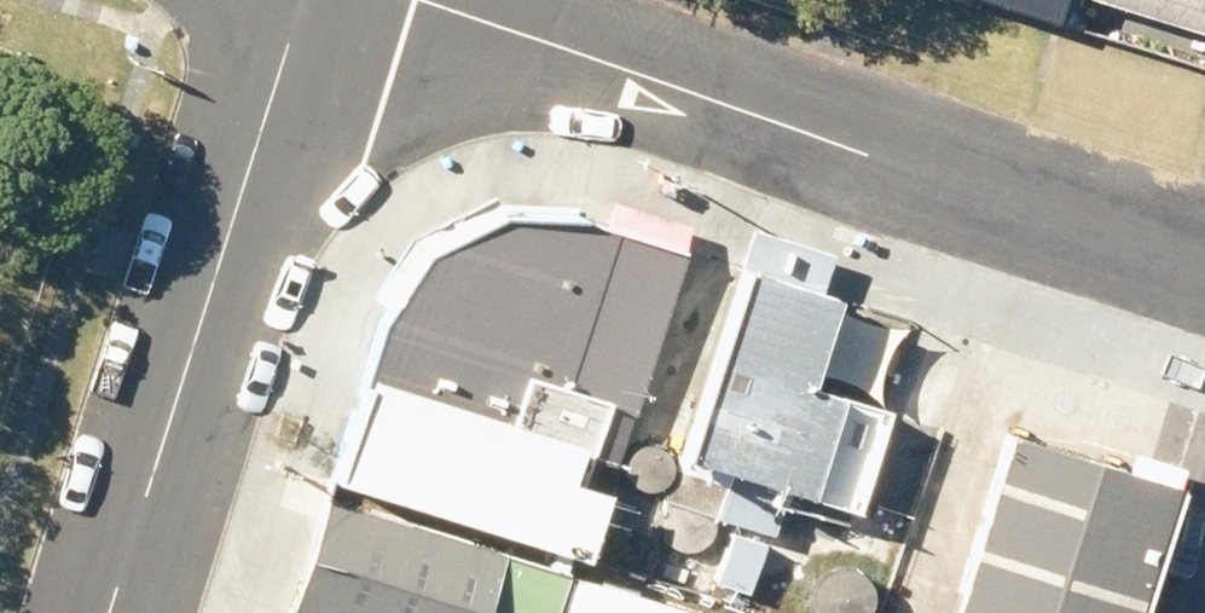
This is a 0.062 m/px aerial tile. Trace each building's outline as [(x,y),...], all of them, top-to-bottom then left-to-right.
[(1082,2),(1204,40),(1204,0),(1082,0),(1082,2)] [(611,455),(679,238),(591,210),(494,204),(426,240),(380,309),(331,463),(584,543),(605,476),(569,464),(580,430),(512,408),(525,367),(603,392),(585,447),(611,455)] [(725,462),(711,509),(770,526),(780,493),(765,489),(770,474),(852,499),(884,395),(808,372),(836,280),(823,276),(831,248),(751,223),(682,449),(725,462)] [(950,612),(1131,612),(1177,472),(1014,418),(950,612)] [(494,561),(501,537),(325,483),(288,606),(310,612),(557,612),(566,583),(494,561)] [(636,612),(714,612),(717,603),(646,581),(636,612)]
